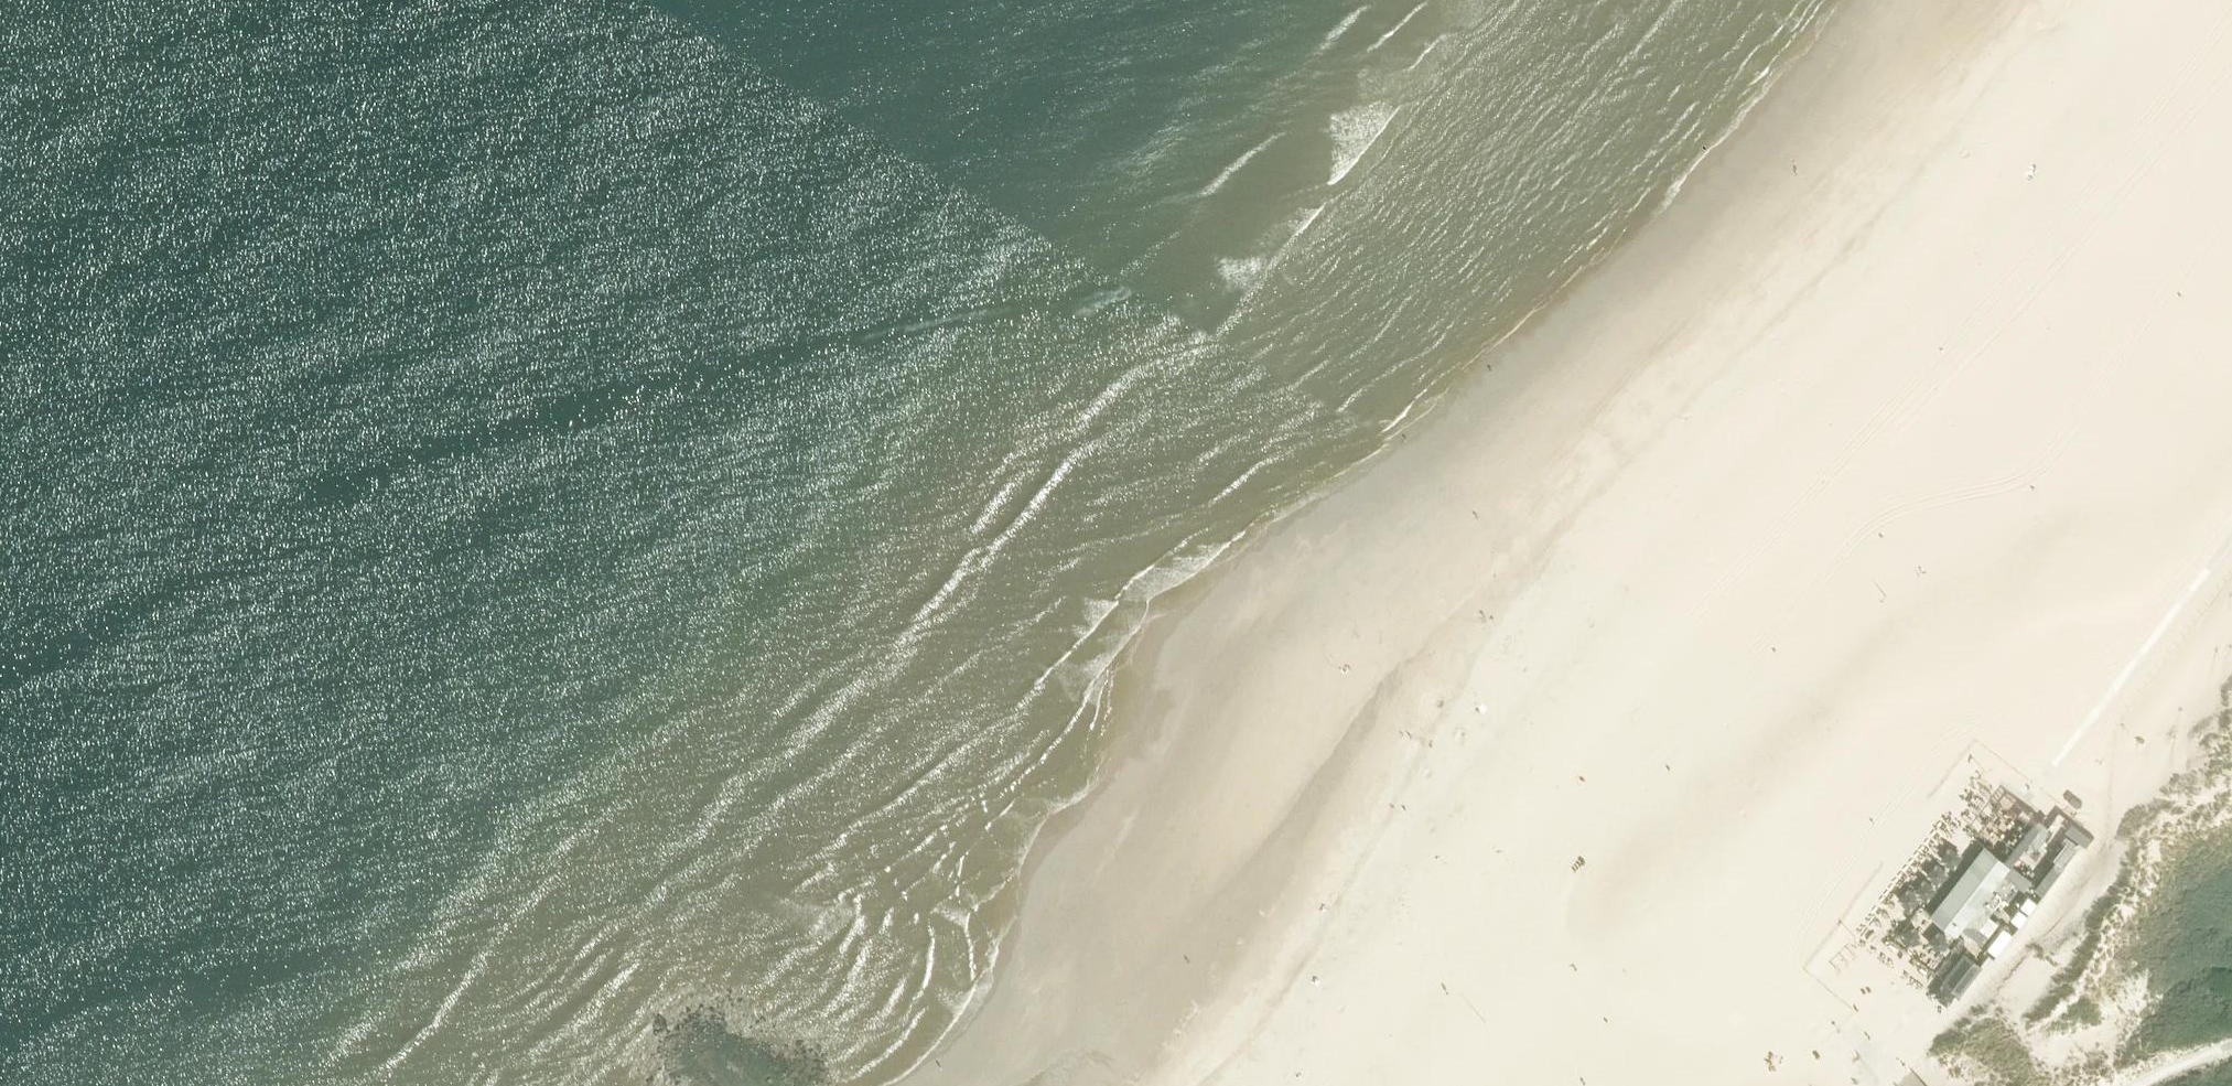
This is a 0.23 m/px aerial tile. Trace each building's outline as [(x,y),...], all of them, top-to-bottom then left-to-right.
[(2017,865),(1989,844),(1934,913),(1962,935),(2017,865)] [(2059,872),(2048,864),(2037,878),(2048,886),(2059,872)] [(2033,904),(2022,896),(2012,911),(2022,918),(2033,904)] [(2010,937),(1999,929),(1989,943),(1999,951),(2010,937)] [(1984,967),(1970,955),(1948,982),(1962,994),(1984,967)]
